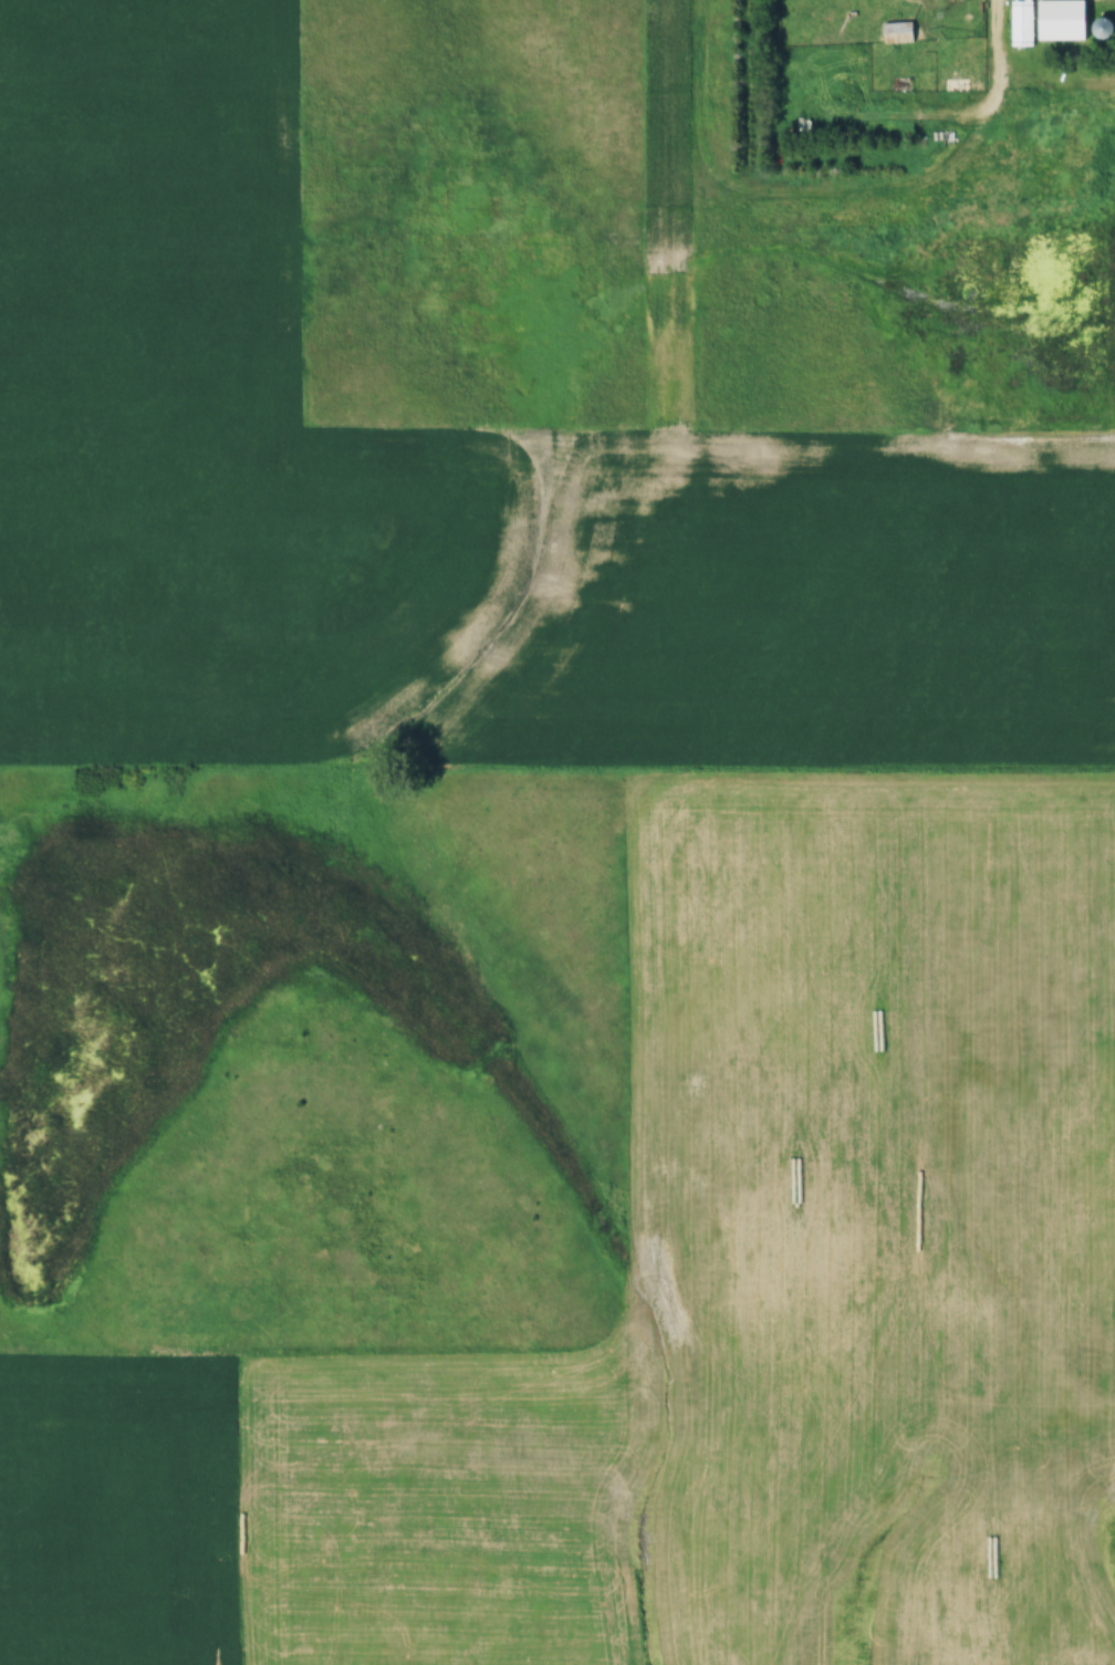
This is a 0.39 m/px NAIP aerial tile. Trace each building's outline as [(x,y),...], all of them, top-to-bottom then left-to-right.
[(1034,2),(1011,2),(1011,48),(1034,48),(1034,2)] [(1039,42),(1091,42),(1091,2),(1039,2),(1039,42)] [(916,44),(916,24),(884,24),(884,44),(916,44)] [(968,67),(947,67),(947,80),(968,80),(968,67)]
